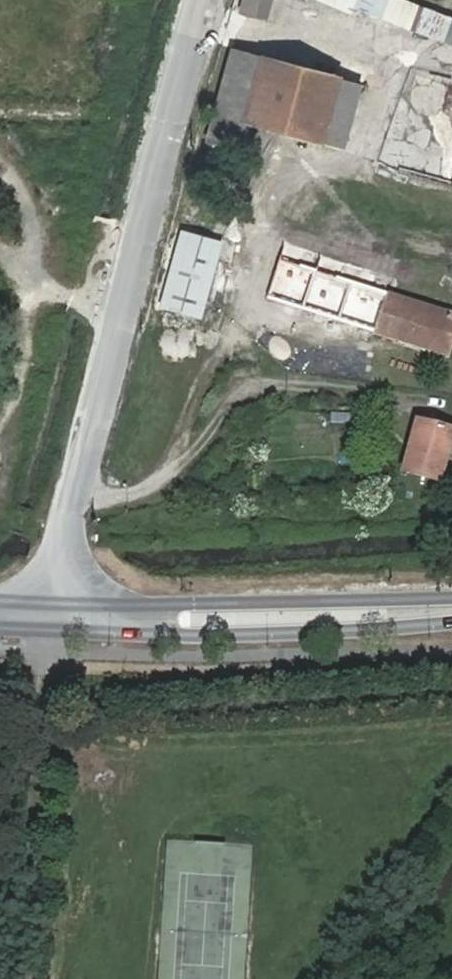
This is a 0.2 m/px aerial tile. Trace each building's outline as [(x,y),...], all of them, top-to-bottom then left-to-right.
[(273,0),(245,0),(242,11),(269,18),(273,0)] [(451,32),(451,16),(408,0),(319,0),(447,46),(451,32)] [(245,112),(260,55),(234,48),(219,105),(245,112)] [(330,75),(260,55),(245,112),(314,131),(330,75)] [(364,85),(330,75),(314,131),(349,141),(364,85)] [(409,112),(412,138),(427,136),(424,110),(409,112)] [(304,220),(314,199),(300,192),(290,214),(304,220)] [(221,243),(182,232),(163,304),(202,315),(221,243)] [(300,305),(444,350),(451,321),(451,309),(385,289),(388,273),(316,253),(310,272),(300,305)] [(300,305),(310,272),(287,265),(277,297),(300,305)] [(451,428),(412,417),(398,468),(436,479),(451,428)]
